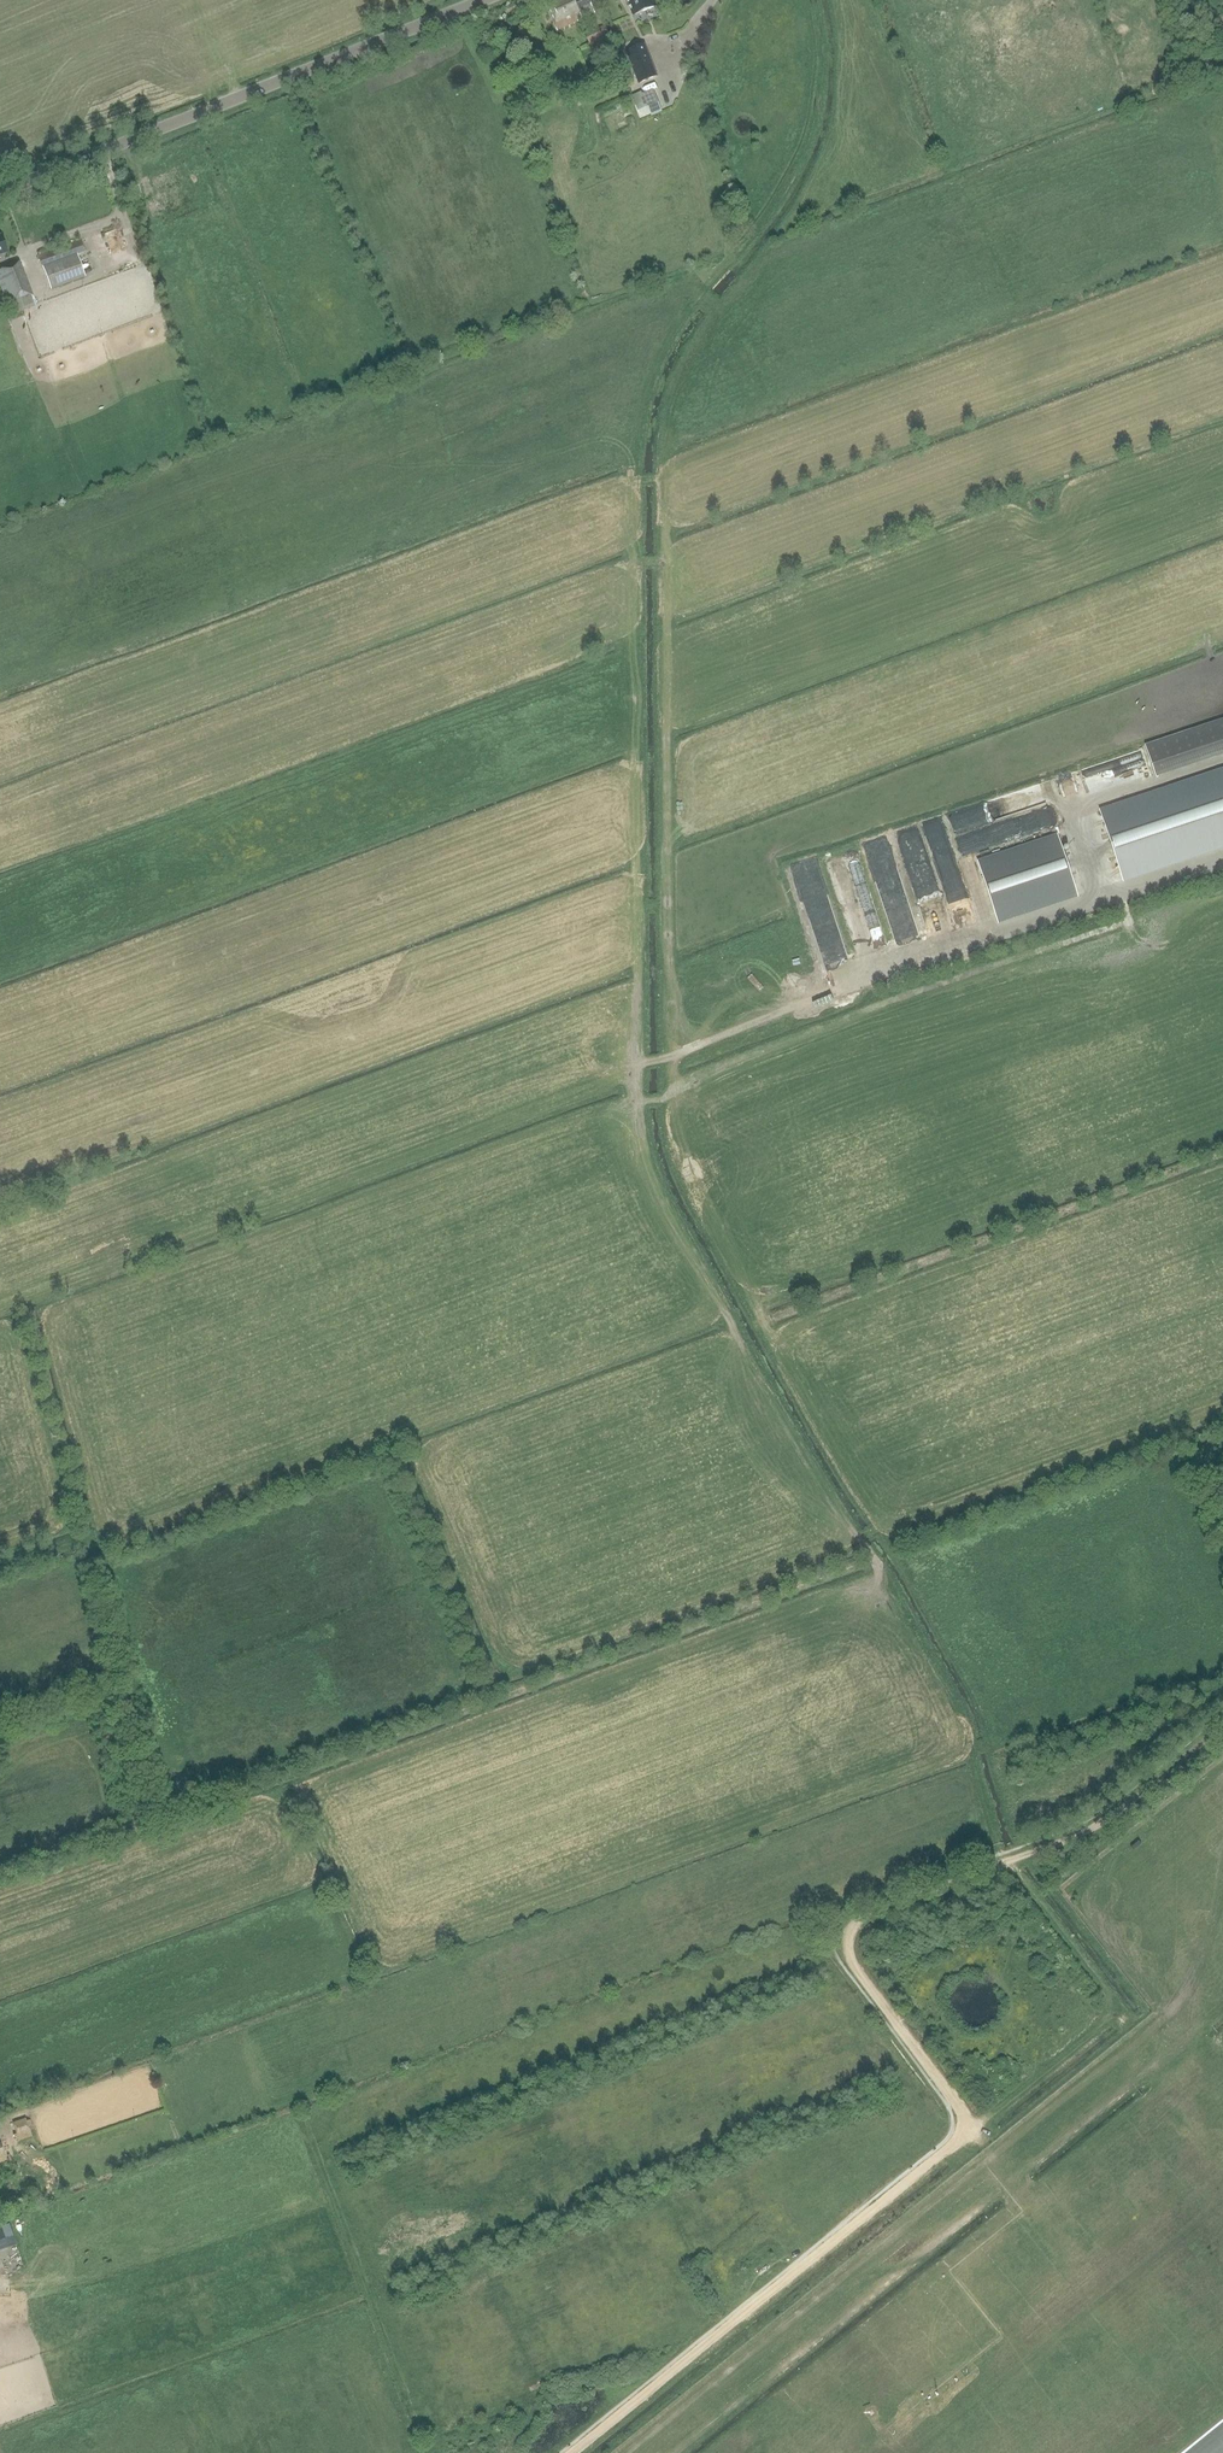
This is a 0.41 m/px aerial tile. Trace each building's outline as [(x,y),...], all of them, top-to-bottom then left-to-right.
[(595,13),(590,0),(545,0),(544,0),(559,31),(579,21),(579,20),(595,13)] [(657,5),(655,0),(628,0),(634,14),(657,5)] [(1199,34),(1222,24),(1222,14),(1196,26),(1199,34)] [(625,51),(639,84),(658,76),(645,43),(625,51)] [(613,73),(624,69),(616,49),(605,53),(613,73)] [(642,92),(633,96),(639,111),(648,107),(652,116),(662,112),(653,90),(643,94),(642,92)] [(129,180),(136,201),(148,197),(141,176),(129,180)] [(107,232),(113,254),(127,250),(121,227),(107,232)] [(8,252),(3,236),(0,237),(0,255),(8,252)] [(84,250),(80,239),(39,255),(43,266),(84,250)] [(43,266),(51,290),(85,277),(77,254),(43,266)] [(37,306),(20,262),(0,270),(0,285),(9,308),(11,307),(14,315),(37,306)] [(1145,744),(1156,778),(1222,756),(1222,719),(1145,744)] [(1102,811),(1118,858),(1125,879),(1188,858),(1222,847),(1222,770),(1206,776),(1102,811)] [(1045,824),(1058,821),(1055,812),(1049,814),(1046,802),(1030,806),(1031,811),(1041,809),(1045,824)] [(1058,837),(981,862),(999,919),(1077,894),(1058,837)] [(895,880),(880,880),(880,897),(904,897),(905,872),(895,871),(895,880)] [(16,2134),(29,2130),(25,2120),(13,2124),(16,2134)]
